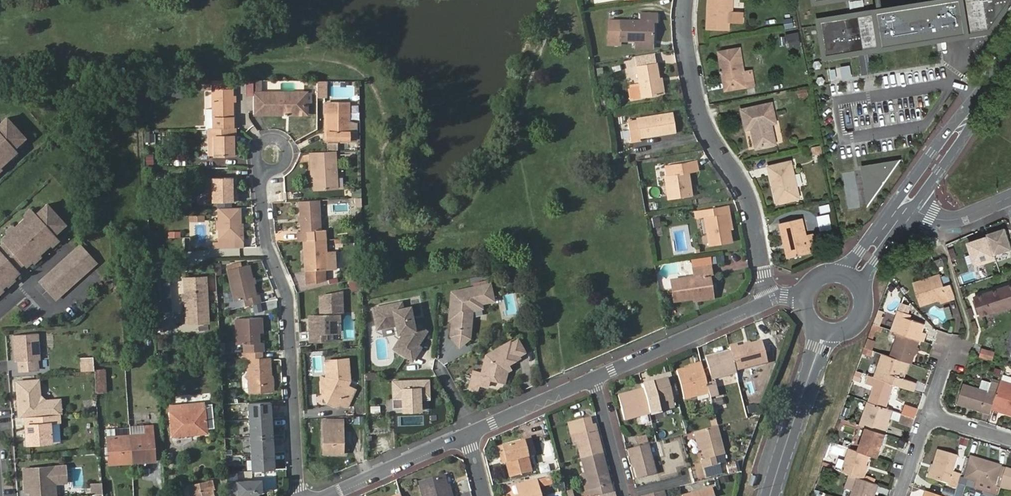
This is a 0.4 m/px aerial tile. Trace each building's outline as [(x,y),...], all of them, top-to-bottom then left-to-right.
[(732,0),(710,0),(708,29),(730,30),(731,14),(732,0)] [(820,21),(826,57),(989,30),(1010,0),(948,0),(884,11),(879,11),(820,21)] [(636,39),(653,39),(654,21),(657,21),(657,14),(641,13),(641,21),(608,21),(608,44),(620,45),(621,40),(635,41),(636,39)] [(786,19),(787,28),(795,27),(795,18),(786,19)] [(781,47),(802,43),(800,32),(779,35),(781,47)] [(721,52),(724,72),(727,73),(729,86),(747,83),(748,86),(755,85),(753,71),(745,73),(741,49),(721,52)] [(662,94),(659,78),(657,63),(637,66),(640,83),(630,85),(633,99),(662,94)] [(843,79),(854,78),(853,66),(842,67),(843,79)] [(727,73),(724,72),(728,90),(748,86),(747,83),(729,86),(727,73)] [(232,89),(232,81),(213,81),(213,89),(232,89)] [(261,93),(261,81),(254,81),(255,114),(284,114),(288,111),(305,112),(305,93),(261,93)] [(317,81),(317,98),(324,98),(324,89),(326,89),(326,81),(317,81)] [(809,86),(799,88),(800,96),(810,94),(809,86)] [(233,128),(232,89),(213,89),(214,128),(233,128)] [(328,102),(328,132),(328,140),(349,139),(349,102),(328,102)] [(743,110),(748,129),(753,128),(758,148),(778,144),(773,124),(778,123),(773,104),(743,110)] [(629,122),(632,141),(641,139),(640,136),(676,131),(673,113),(637,119),(637,121),(629,122)] [(17,151),(14,147),(25,137),(7,117),(0,123),(0,166),(17,151)] [(214,128),(208,128),(208,136),(214,135),(214,156),(233,156),(232,135),(236,135),(236,128),(233,128),(214,128)] [(822,145),(813,146),(815,155),(824,153),(822,145)] [(338,187),(336,151),(310,152),(310,162),(314,162),(315,180),(315,189),(338,187)] [(869,206),(903,159),(864,166),(869,206)] [(666,176),(669,198),(692,195),(689,172),(698,171),(696,161),(667,166),(668,175),(666,176)] [(770,166),(778,202),(801,198),(792,162),(770,166)] [(211,178),(212,201),(238,200),(238,193),(232,193),(232,177),(211,178)] [(321,239),(319,200),(300,201),(302,231),(298,231),(299,241),(304,240),(321,239)] [(831,203),(821,205),(822,213),(832,212),(831,203)] [(18,272),(15,270),(21,264),(24,267),(55,238),(52,235),(64,225),(45,205),(34,215),(31,211),(0,240),(2,243),(0,245),(0,289),(18,272)] [(728,205),(720,206),(721,214),(727,213),(730,229),(732,228),(728,205)] [(721,214),(720,206),(696,210),(697,219),(705,217),(710,245),(732,242),(730,229),(727,213),(721,214)] [(240,208),(219,208),(219,239),(229,239),(229,247),(245,247),(244,238),(241,238),(240,208)] [(654,227),(662,226),(660,216),(652,217),(654,227)] [(810,247),(807,235),(803,219),(782,223),(790,258),(811,253),(810,247)] [(970,243),(977,266),(997,260),(995,254),(1010,250),(1010,242),(1007,229),(989,235),(990,237),(970,243)] [(814,234),(807,235),(810,247),(817,246),(814,234)] [(327,251),(326,239),(321,239),(304,240),(306,270),(327,269),(327,251)] [(79,244),(70,253),(87,271),(96,263),(79,244)] [(327,251),(327,269),(328,269),(339,269),(338,250),(327,251)] [(70,253),(38,282),(55,300),(87,271),(70,253)] [(943,259),(935,261),(937,268),(945,266),(943,259)] [(244,298),(246,306),(261,302),(259,294),(256,295),(249,265),(227,270),(234,300),(244,298)] [(693,297),(713,294),(710,274),(712,273),(711,266),(693,268),(694,276),(672,280),(675,300),(693,297)] [(208,275),(182,277),(185,325),(210,324),(208,275)] [(941,303),(956,298),(952,286),(945,288),(941,275),(914,284),(921,306),(940,300),(941,303)] [(361,288),(360,280),(350,282),(351,290),(361,288)] [(491,284),(453,291),(451,313),(453,313),(454,318),(452,335),(460,345),(470,337),(470,334),(465,327),(466,320),(472,321),(473,309),(483,307),(482,302),(494,300),(491,284)] [(982,316),(1010,307),(1010,286),(976,298),(982,316)] [(314,322),(310,323),(311,341),(332,340),(332,332),(339,332),(339,331),(339,315),(343,315),(341,292),(321,297),(321,316),(314,316),(314,322)] [(403,300),(375,305),(379,326),(398,322),(398,324),(406,330),(395,346),(413,358),(421,346),(418,343),(423,336),(419,333),(424,327),(414,320),(411,305),(404,306),(403,300)] [(920,340),(924,342),(926,333),(923,332),(925,325),(905,318),(907,313),(909,314),(911,306),(902,304),(893,331),(899,333),(920,340)] [(944,307),(948,319),(954,318),(950,305),(944,307)] [(884,312),(879,310),(874,324),(881,326),(884,317),(882,316),(884,312)] [(244,344),(245,352),(262,351),(264,351),(263,343),(259,342),(259,332),(263,332),(262,317),(236,319),(237,344),(244,344)] [(883,327),(874,324),(868,340),(874,341),(877,331),(881,333),(883,327)] [(41,371),(38,333),(12,334),(14,361),(18,361),(19,372),(41,371)] [(909,363),(912,364),(920,340),(899,333),(898,336),(891,357),(909,363)] [(519,339),(512,342),(520,356),(527,353),(519,339)] [(511,340),(487,354),(482,373),(474,372),(471,388),(479,390),(482,377),(500,381),(504,368),(509,365),(521,358),(520,356),(512,342),(511,340)] [(737,344),(729,346),(730,352),(735,371),(767,363),(762,341),(738,347),(737,344)] [(984,347),(981,356),(994,360),(997,351),(984,347)] [(262,351),(245,352),(245,360),(248,360),(249,373),(245,376),(249,378),(250,391),(274,390),(273,376),(271,375),(270,357),(262,357),(262,351)] [(712,380),(736,373),(735,371),(730,352),(706,358),(712,380)] [(876,377),(877,378),(895,384),(913,390),(916,383),(904,379),(901,378),(904,371),(906,372),(909,363),(891,357),(883,354),(876,377)] [(350,357),(324,360),(325,377),(320,375),(322,395),(327,405),(338,410),(340,406),(349,408),(357,390),(350,385),(351,381),(350,357)] [(512,369),(509,365),(504,368),(500,381),(506,382),(508,371),(512,369)] [(706,384),(701,365),(677,371),(685,400),(709,394),(706,384)] [(95,369),(96,389),(107,388),(105,368),(95,369)] [(874,386),(869,402),(886,408),(895,384),(877,378),(876,377),(867,375),(865,383),(874,386)] [(430,379),(394,380),(395,406),(421,405),(421,397),(430,397),(430,379)] [(642,386),(643,390),(649,414),(674,408),(667,379),(642,386)] [(24,408),(25,417),(61,414),(60,400),(45,401),(39,396),(38,380),(16,382),(18,408),(24,408)] [(1001,380),(1000,384),(992,409),(1010,415),(1010,383),(1001,380)] [(706,384),(709,394),(710,398),(718,396),(715,382),(706,384)] [(958,403),(991,414),(992,409),(1000,384),(992,382),(989,392),(964,384),(958,403)] [(649,414),(643,390),(619,396),(625,420),(649,414)] [(250,402),(251,419),(272,417),(271,400),(250,402)] [(869,402),(861,425),(867,427),(885,434),(893,410),(886,408),(869,402)] [(188,430),(206,428),(206,427),(214,427),(212,404),(204,405),(204,403),(170,406),(173,434),(188,433),(188,430)] [(757,403),(747,406),(749,414),(759,411),(757,403)] [(903,414),(916,418),(919,409),(906,405),(903,414)] [(900,424),(913,428),(916,418),(903,414),(900,424)] [(251,419),(252,436),(273,434),(272,417),(251,419)] [(578,445),(581,459),(602,453),(595,425),(592,426),(590,417),(569,423),(571,432),(574,431),(578,445)] [(51,443),(50,422),(25,424),(26,445),(51,443)] [(324,422),(324,453),(343,453),(344,422),(324,422)] [(697,431),(702,450),(704,460),(701,461),(703,469),(716,465),(715,457),(724,455),(717,426),(697,431)] [(130,435),(130,427),(108,428),(108,437),(130,435)] [(145,428),(145,435),(130,435),(132,461),(154,460),(152,427),(145,428)] [(870,455),(879,458),(887,434),(885,434),(867,427),(859,451),(870,455)] [(252,436),(253,452),(274,451),(273,434),(252,436)] [(110,462),(132,461),(130,435),(108,437),(110,462)] [(636,439),(637,445),(647,442),(646,436),(636,439)] [(502,447),(506,462),(510,476),(530,471),(526,456),(534,454),(529,437),(522,439),(523,442),(502,447)] [(655,474),(648,444),(629,449),(637,479),(655,474)] [(851,448),(842,472),(849,474),(858,477),(862,479),(866,465),(870,455),(859,451),(851,448)] [(253,452),(254,469),(275,468),(274,451),(253,452)] [(957,489),(962,475),(955,472),(959,457),(940,451),(935,466),(931,478),(950,485),(950,486),(957,489)] [(581,459),(585,473),(590,491),(591,495),(601,495),(612,493),(602,453),(581,459)] [(724,455),(715,457),(716,465),(725,462),(724,455)] [(977,481),(1000,489),(1001,486),(1007,469),(973,458),(966,478),(977,481)] [(725,465),(727,472),(739,470),(737,462),(725,465)] [(720,464),(703,469),(706,478),(722,473),(720,464)] [(30,495),(50,495),(49,484),(55,483),(66,482),(65,465),(23,468),(25,492),(30,492),(30,495)] [(1001,486),(1010,490),(1010,470),(1007,469),(1001,486)] [(590,491),(585,473),(581,474),(586,492),(590,491)] [(858,477),(849,474),(844,487),(847,488),(853,491),(858,477)] [(423,495),(452,495),(449,485),(446,486),(444,476),(420,483),(423,495)] [(537,487),(551,484),(549,477),(516,485),(519,495),(523,495),(540,495),(537,487)] [(879,485),(864,479),(862,479),(858,477),(852,495),(875,495),(879,485)] [(212,487),(213,486),(211,478),(188,486),(192,495),(215,495),(212,487)] [(239,481),(240,495),(252,495),(263,490),(262,479),(239,481)] [(464,480),(459,482),(462,492),(467,490),(464,480)] [(229,481),(230,495),(238,495),(240,495),(239,481),(229,481)] [(977,481),(974,489),(996,495),(998,495),(1000,489),(977,481)] [(93,487),(93,494),(103,494),(103,486),(93,487)]
